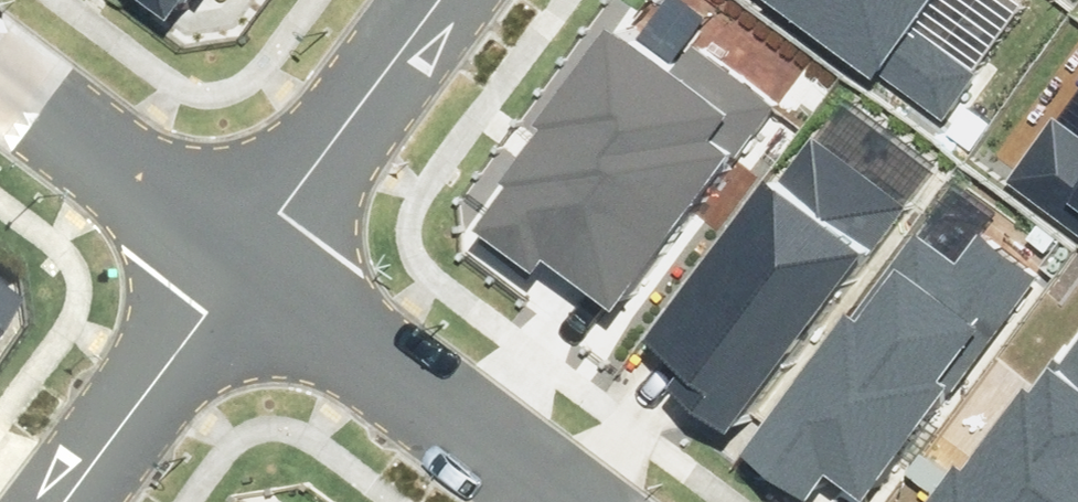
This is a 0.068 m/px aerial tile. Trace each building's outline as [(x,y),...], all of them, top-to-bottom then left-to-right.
[(165,21),(180,0),(137,0),(165,21)] [(875,79),(882,70),(944,115),(969,82),(903,34),(928,0),(766,0),(875,79)] [(608,314),(774,109),(696,46),(674,73),(611,23),(529,124),(538,131),(500,179),(510,187),(474,231),(530,276),(542,261),(608,314)] [(1077,238),(1077,149),(1051,129),(1008,185),(1077,238)] [(905,207),(816,135),(776,183),(764,173),(629,339),(677,377),(667,390),(721,433),(905,207)] [(976,241),(956,268),(915,238),(852,323),(842,316),(739,455),(803,501),(812,501),(826,483),(853,501),(867,501),(1030,280),(976,241)] [(18,299),(0,286),(0,324),(18,299)] [(1064,366),(1057,361),(1034,393),(1024,386),(966,468),(954,461),(925,501),(1077,501),(1077,345),(1064,366)]
